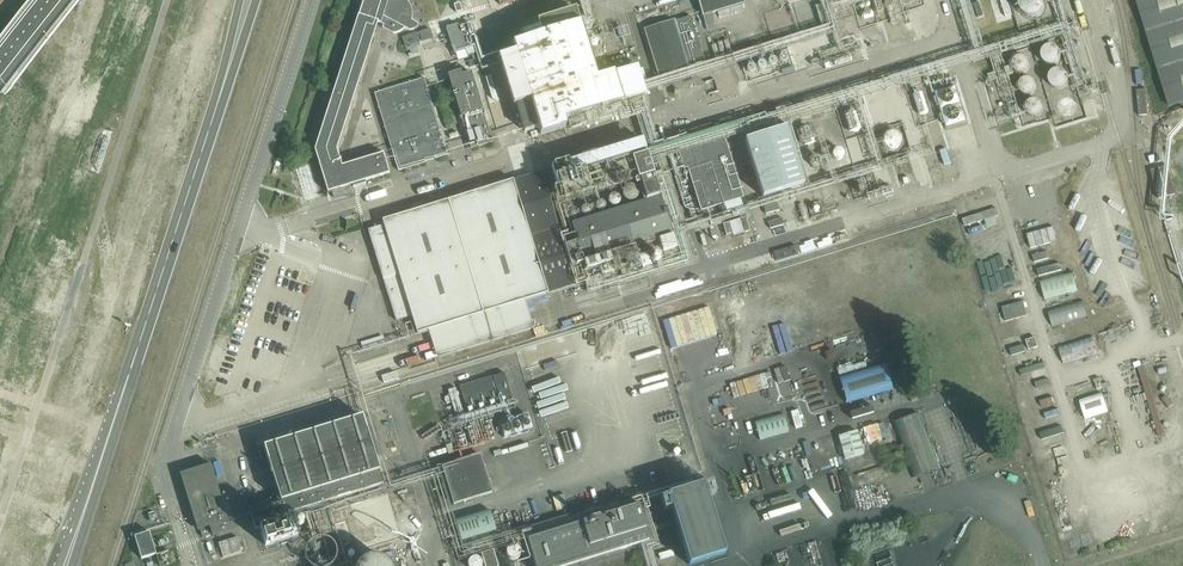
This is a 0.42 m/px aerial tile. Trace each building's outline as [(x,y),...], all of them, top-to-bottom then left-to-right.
[(314,150),(326,188),(327,193),(331,191),(334,198),(345,195),(346,195),(353,192),(354,192),(352,188),(365,184),(364,181),(389,174),(385,162),(386,162),(383,153),(341,166),(336,150),(378,22),(380,23),(384,25),(382,28),(393,34),(395,33),(399,32),(403,30),(405,28),(410,31),(413,30),(414,30),(416,29),(418,25),(412,21),(412,16),(412,12),(411,7),(409,3),(406,0),(363,0),(361,0),(359,4),(361,6),(362,6),(358,15),(314,150)] [(713,15),(745,5),(744,0),(698,0),(707,27),(717,24),(713,15)] [(1052,10),(1051,6),(1050,4),(1049,1),(1047,0),(1031,0),(1029,1),(1028,4),(1027,6),(1026,10),(1026,13),(1027,15),(1028,18),(1029,20),(1033,23),(1038,24),(1041,24),(1043,23),(1048,20),(1049,19),(1051,16),(1052,13),(1052,11),(1052,10)] [(1182,104),(1182,0),(1135,0),(1168,108),(1182,104)] [(454,5),(456,13),(462,11),(460,3),(454,5)] [(705,62),(690,16),(644,30),(659,78),(688,69),(688,67),(705,62)] [(514,53),(498,58),(512,104),(516,103),(525,132),(537,128),(540,135),(565,127),(563,120),(567,119),(646,95),(637,66),(597,78),(585,39),(581,26),(580,23),(541,35),(539,28),(520,34),(523,41),(512,44),(514,53)] [(457,25),(446,29),(453,52),(476,45),(470,24),(458,28),(457,25)] [(430,29),(419,32),(422,42),(433,38),(430,29)] [(402,37),(405,47),(420,43),(417,33),(402,37)] [(711,40),(715,54),(735,49),(731,34),(711,40)] [(1067,66),(1066,62),(1064,58),(1061,56),(1057,55),(1053,56),(1049,58),(1048,60),(1047,62),(1046,66),(1047,70),(1049,73),(1052,75),(1056,76),(1059,76),(1063,74),(1065,72),(1066,70),(1067,66)] [(1035,76),(1035,75),(1034,71),(1032,68),(1029,66),(1025,65),(1021,65),(1018,67),(1015,71),(1014,75),(1015,79),(1016,82),(1019,84),(1021,85),(1024,85),(1028,85),(1031,83),(1034,79),(1035,76)] [(448,75),(470,148),(492,142),(471,72),(462,75),(461,71),(448,75)] [(709,102),(737,94),(731,73),(703,81),(709,102)] [(374,93),(398,171),(425,163),(425,162),(448,155),(425,78),(374,93)] [(1074,91),(1074,90),(1073,86),(1072,85),(1071,83),(1067,81),(1063,80),(1059,81),(1056,83),(1054,87),(1053,91),(1054,94),(1056,97),(1058,99),(1063,101),(1067,100),(1071,98),(1073,95),(1074,91)] [(933,110),(925,82),(908,87),(916,115),(933,110)] [(939,99),(949,127),(969,120),(958,87),(947,91),(948,96),(939,99)] [(1043,98),(1043,97),(1043,93),(1040,90),(1037,88),(1033,87),(1029,88),(1026,90),(1023,93),(1023,97),(1023,101),(1026,105),(1028,106),(1032,108),(1036,107),(1040,105),(1043,101),(1043,98)] [(1147,116),(1146,90),(1137,91),(1139,116),(1147,116)] [(860,127),(855,107),(841,111),(847,130),(860,127)] [(1082,119),(1082,118),(1081,115),(1079,111),(1076,109),(1075,108),(1071,108),(1068,108),(1066,109),(1064,111),(1062,114),(1061,118),(1062,122),(1064,125),(1066,127),(1071,129),(1075,128),(1078,126),(1081,123),(1082,119)] [(1051,122),(1051,121),(1050,118),(1048,115),(1046,112),(1041,111),(1037,111),(1033,113),(1031,117),(1030,121),(1031,125),(1033,129),(1036,131),(1040,132),(1044,131),(1047,129),(1050,126),(1051,122)] [(749,122),(754,137),(770,132),(765,117),(749,122)] [(817,141),(811,125),(799,129),(804,145),(817,141)] [(1154,127),(1148,128),(1151,142),(1156,141),(1154,127)] [(786,128),(745,141),(762,197),(804,184),(786,128)] [(903,140),(903,136),(901,132),(899,131),(897,129),(894,128),(892,128),(890,128),(887,129),(884,131),(882,132),(881,135),(880,137),(879,140),(880,144),(882,148),(884,150),(886,151),(891,152),(895,152),(897,151),(900,149),(901,147),(902,145),(903,143),(903,140)] [(743,198),(725,140),(723,136),(693,146),(681,150),(678,151),(683,169),(687,168),(701,211),(743,198)] [(681,150),(693,146),(691,139),(679,143),(681,150)] [(647,154),(632,159),(638,179),(653,175),(647,154)] [(1155,154),(1147,157),(1149,164),(1157,162),(1155,154)] [(1175,195),(1168,167),(1151,172),(1159,199),(1175,195)] [(576,287),(561,236),(542,172),(383,219),(384,225),(368,230),(397,320),(413,317),(418,333),(428,330),(437,357),(534,328),(525,302),(576,287)] [(660,197),(572,223),(586,272),(612,264),(609,256),(659,241),(662,254),(676,250),(660,197)] [(965,226),(999,215),(997,209),(963,219),(965,226)] [(743,233),(749,231),(745,218),(739,220),(743,233)] [(732,233),(729,223),(723,225),(726,235),(732,233)] [(1054,229),(1027,236),(1028,242),(1030,249),(1057,241),(1054,229)] [(1048,253),(1032,257),(1034,263),(1050,259),(1048,253)] [(1059,264),(1036,270),(1037,277),(1061,270),(1059,264)] [(1073,275),(1040,284),(1045,302),(1078,294),(1073,275)] [(1083,301),(1048,310),(1053,329),(1088,319),(1083,301)] [(1027,316),(1023,302),(1002,308),(1006,321),(1027,316)] [(1097,354),(1092,337),(1057,347),(1062,364),(1097,354)] [(1030,350),(1038,348),(1035,339),(1027,342),(1030,350)] [(1025,353),(1024,346),(1010,350),(1011,357),(1025,353)] [(1045,364),(1020,371),(1022,376),(1047,369),(1045,364)] [(887,366),(840,379),(847,406),(895,392),(887,366)] [(468,415),(514,402),(506,374),(460,386),(468,415)] [(1050,379),(1035,384),(1037,390),(1052,386),(1050,379)] [(1094,381),(1081,385),(1083,391),(1096,387),(1094,381)] [(1109,412),(1103,395),(1080,402),(1085,421),(1109,412)] [(1055,396),(1040,400),(1042,407),(1057,402),(1055,396)] [(1057,402),(1042,407),(1044,414),(1059,409),(1057,402)] [(874,415),(872,408),(850,414),(852,421),(874,415)] [(1059,409),(1044,414),(1046,421),(1061,416),(1059,409)] [(798,413),(791,415),(796,430),(803,428),(798,413)] [(891,423),(912,478),(939,468),(918,413),(891,423)] [(788,432),(784,414),(755,422),(760,440),(788,432)] [(508,419),(508,426),(503,426),(503,433),(531,433),(531,418),(508,419)] [(279,501),(249,511),(249,512),(250,516),(255,533),(260,532),(266,552),(297,543),(288,513),(383,485),(363,419),(263,448),(279,501)] [(1062,427),(1040,434),(1042,441),(1064,434),(1062,427)] [(864,454),(857,430),(838,436),(845,459),(864,454)] [(453,505),(492,492),(481,455),(442,467),(453,505)] [(211,465),(180,474),(182,482),(184,488),(197,531),(200,530),(202,538),(212,535),(212,536),(212,537),(213,537),(214,538),(215,538),(216,538),(217,537),(218,537),(218,536),(218,535),(219,535),(219,534),(219,533),(228,530),(227,525),(229,524),(250,516),(249,512),(228,520),(215,478),(211,465)] [(704,486),(667,497),(689,565),(692,565),(725,556),(704,486)] [(517,501),(526,525),(560,513),(550,488),(517,501)] [(234,515),(227,493),(220,495),(227,518),(234,515)] [(638,506),(527,540),(535,565),(568,565),(649,541),(638,506)] [(463,541),(498,531),(491,509),(457,520),(463,541)] [(375,518),(383,540),(399,535),(392,512),(375,518)] [(156,555),(149,533),(143,535),(143,532),(134,535),(141,560),(156,555)] [(316,534),(303,558),(318,565),(331,565),(341,547),(316,534)] [(238,539),(219,545),(223,558),(242,553),(238,539)] [(492,551),(481,554),(485,565),(497,565),(492,551)] [(393,565),(390,561),(388,559),(385,557),(381,556),(377,555),(372,555),(369,556),(365,557),(362,559),(360,562),(357,565),(393,565)]
